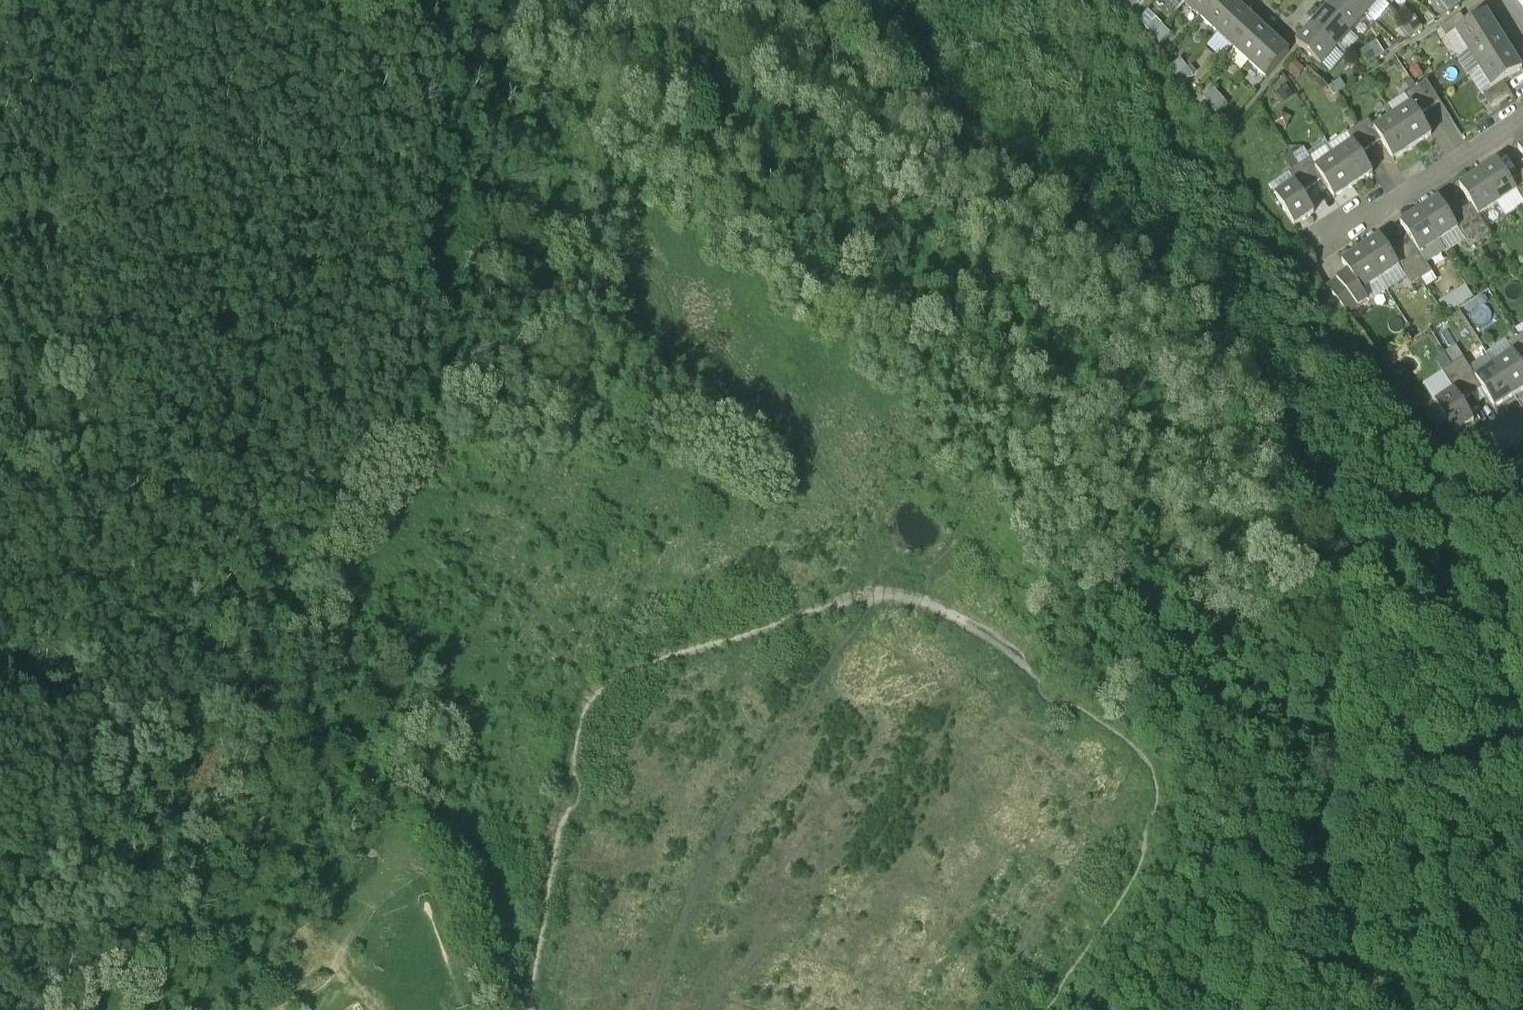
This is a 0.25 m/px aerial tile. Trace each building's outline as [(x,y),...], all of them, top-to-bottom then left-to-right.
[(1200,13),(1212,0),(1185,0),(1200,13)] [(1200,13),(1216,28),(1239,3),(1235,0),(1212,0),(1200,13)] [(1350,0),(1332,0),(1326,7),(1351,30),(1365,14),(1350,0)] [(1365,14),(1378,0),(1350,0),(1365,14)] [(1436,2),(1444,14),(1452,8),(1447,0),(1439,0),(1436,2)] [(1452,8),(1461,3),(1459,0),(1447,0),(1452,8)] [(1239,3),(1216,28),(1232,43),(1255,18),(1239,3)] [(1351,30),(1326,7),(1311,23),(1336,46),(1351,30)] [(1467,23),(1455,30),(1468,49),(1498,30),(1485,11),(1467,23)] [(1460,12),(1439,26),(1446,36),(1455,30),(1467,23),(1460,12)] [(1155,15),(1145,24),(1152,32),(1162,22),(1155,15)] [(1415,15),(1406,21),(1414,33),(1422,27),(1415,15)] [(1255,18),(1232,43),(1249,58),(1271,33),(1255,18)] [(1406,21),(1398,26),(1405,38),(1414,33),(1406,21)] [(1162,22),(1152,32),(1159,39),(1169,29),(1162,22)] [(1311,23),(1296,40),(1321,63),(1336,46),(1311,23)] [(1498,30),(1468,49),(1479,68),(1509,48),(1498,30)] [(1271,33),(1249,58),(1266,73),(1288,48),(1271,33)] [(1376,40),(1368,45),(1375,57),(1384,52),(1376,40)] [(1368,45),(1359,51),(1367,63),(1375,57),(1368,45)] [(1509,48),(1479,68),(1491,87),(1492,87),(1503,80),(1522,68),(1509,48)] [(1186,62),(1179,54),(1169,62),(1175,70),(1186,62)] [(1186,62),(1175,70),(1181,78),(1192,69),(1186,62)] [(1340,77),(1328,85),(1333,93),(1345,86),(1340,77)] [(1427,80),(1416,87),(1429,107),(1440,101),(1427,80)] [(1503,80),(1492,87),(1491,87),(1482,93),(1489,103),(1510,90),(1503,80)] [(1213,82),(1202,91),(1208,99),(1219,90),(1213,82)] [(1416,87),(1406,93),(1412,102),(1419,114),(1429,107),(1416,87)] [(1219,90),(1208,99),(1215,107),(1226,98),(1219,90)] [(1412,102),(1393,115),(1412,145),(1431,133),(1419,114),(1412,102)] [(1374,127),(1373,127),(1381,138),(1393,157),(1412,145),(1393,115),(1374,127)] [(1368,117),(1357,124),(1371,145),(1381,138),(1373,127),(1374,127),(1368,117)] [(1371,145),(1357,124),(1347,131),(1353,140),(1360,151),(1371,145)] [(1353,140),(1334,152),(1353,182),(1372,170),(1360,151),(1353,140)] [(1315,164),(1322,175),(1334,194),(1353,182),(1334,152),(1315,164)] [(1309,155),(1299,161),(1312,182),(1322,175),(1315,164),(1309,155)] [(1497,159),(1478,171),(1497,201),(1516,189),(1517,189),(1509,178),(1497,159)] [(1299,161),(1288,168),(1294,177),(1302,188),(1312,182),(1299,161)] [(1497,201),(1478,171),(1459,183),(1471,202),(1478,214),(1478,213),(1497,201)] [(1519,171),(1509,178),(1517,189),(1516,189),(1522,199),(1522,198),(1522,177),(1519,171)] [(1294,177),(1275,190),(1294,220),(1313,207),(1302,188),(1294,177)] [(1439,196),(1419,209),(1438,239),(1457,227),(1458,227),(1451,215),(1439,196)] [(1478,214),(1471,202),(1461,209),(1480,239),(1491,232),(1478,213),(1478,214)] [(1419,209),(1400,221),(1412,240),(1419,251),(1420,251),(1438,239),(1419,209)] [(1461,209),(1451,215),(1458,227),(1457,227),(1469,246),(1480,239),(1461,209)] [(1392,252),(1380,234),(1361,246),(1380,276),(1399,264),(1392,252)] [(1419,251),(1412,240),(1402,246),(1421,276),(1432,270),(1420,251),(1419,251)] [(1361,246),(1341,258),(1348,268),(1336,276),(1358,304),(1367,298),(1361,288),(1380,276),(1361,246)] [(1421,276),(1402,246),(1392,252),(1399,264),(1411,283),(1421,276)] [(1358,304),(1336,276),(1326,282),(1347,310),(1358,304)] [(1517,334),(1507,341),(1513,350),(1520,361),(1522,360),(1522,343),(1517,334)] [(1494,362),(1513,392),(1522,386),(1522,365),(1520,361),(1513,350),(1494,362)] [(1475,374),(1463,355),(1453,362),(1472,392),(1482,386),(1475,374)] [(1472,392),(1453,362),(1442,368),(1454,387),(1455,387),(1462,399),(1472,392)] [(1475,374),(1482,386),(1494,405),(1513,392),(1494,362),(1475,374)] [(1462,399),(1455,387),(1454,387),(1435,400),(1454,430),(1474,418),(1462,399)]
